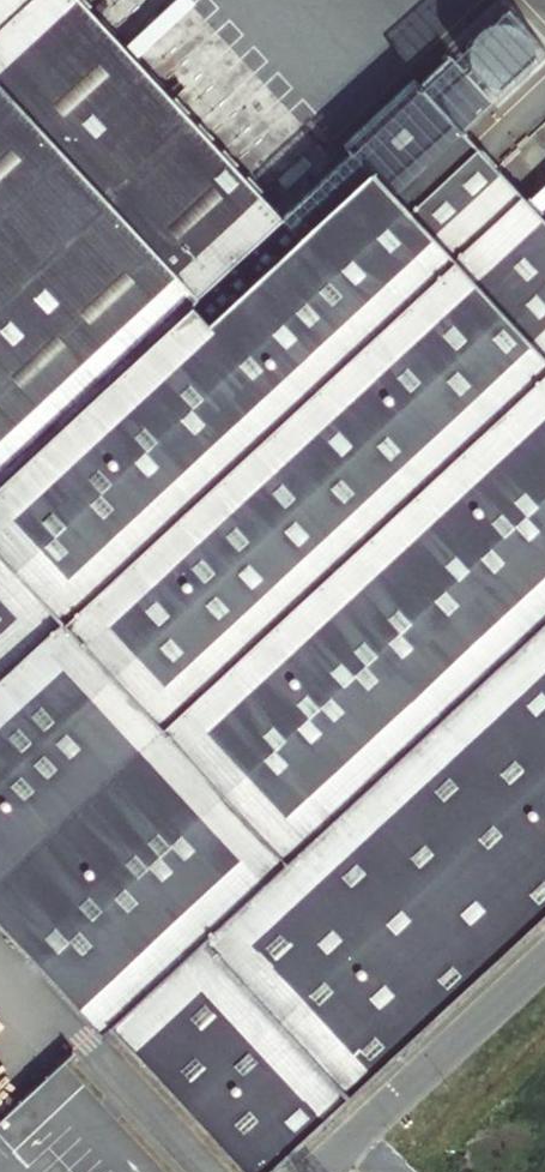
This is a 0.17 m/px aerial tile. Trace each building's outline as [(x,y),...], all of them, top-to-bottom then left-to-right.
[(476,69),(471,74),(454,57),(423,86),(418,80),(347,145),(352,151),(283,216),(84,0),(0,0),(0,552),(61,619),(0,675),(0,921),(101,1031),(246,1171),(266,1171),(544,914),(544,218),(465,132),(497,103),(481,85),(486,80),(476,69)] [(476,69),(486,80),(495,84),(501,85),(506,85),(512,84),(517,83),(523,80),(527,77),(530,72),(533,68),(536,62),(537,57),(536,46),(532,35),(524,27),(514,22),(503,20),(492,23),(487,25),(479,33),(474,43),(473,48),(472,54),(473,60),(476,69)] [(61,619),(0,552),(0,675),(61,619)]
